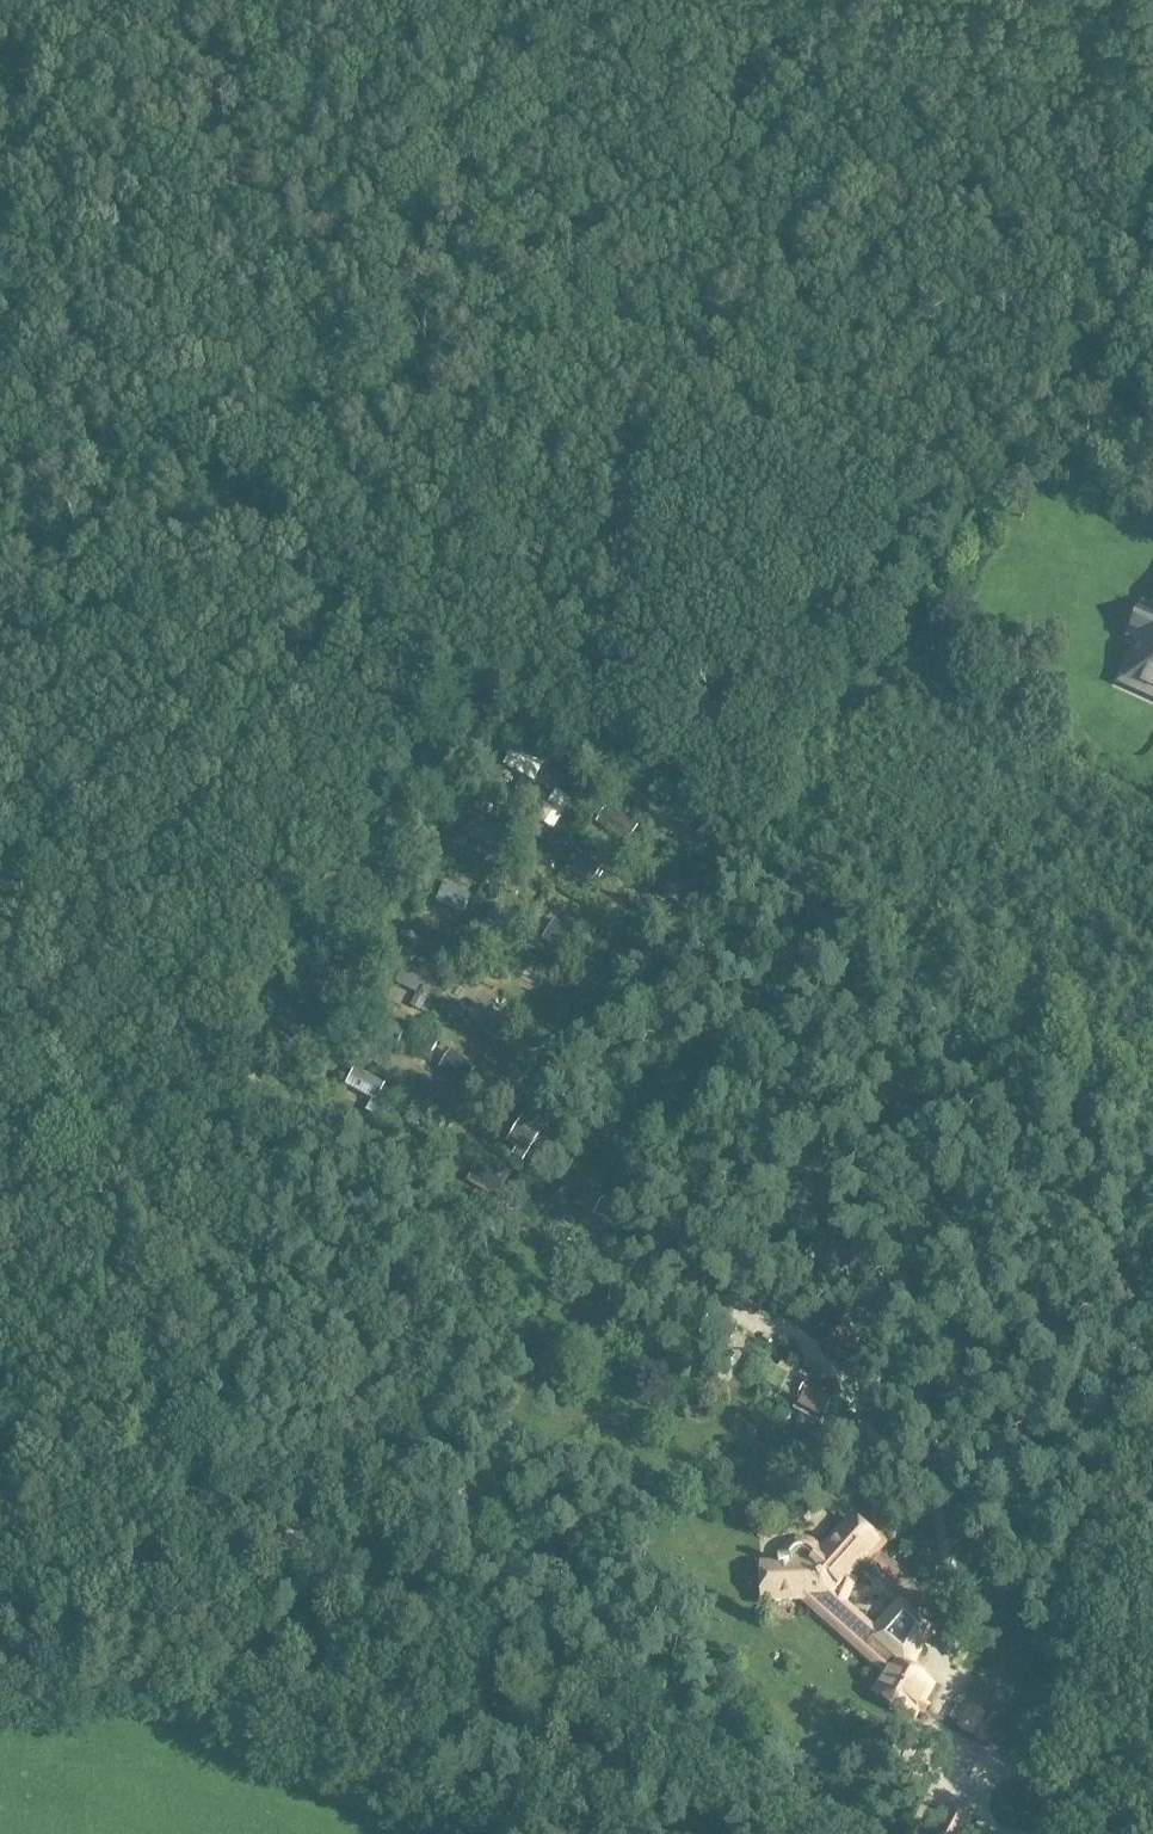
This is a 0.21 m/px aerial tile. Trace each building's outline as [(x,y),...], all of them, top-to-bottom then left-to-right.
[(1152,644),(1141,639),(1128,669),(1152,680),(1152,641),(1152,644)] [(544,763),(513,746),(504,764),(535,781),(544,763)] [(572,799),(556,789),(538,817),(553,827),(572,799)] [(600,823),(625,842),(638,825),(613,806),(600,823)] [(475,814),(465,832),(494,849),(504,830),(475,814)] [(577,847),(565,865),(590,882),(602,864),(577,847)] [(435,897),(464,912),(473,894),(444,879),(435,897)] [(492,908),(473,943),(487,950),(506,916),(492,908)] [(550,910),(538,928),(563,944),(575,926),(550,910)] [(644,962),(642,960),(632,954),(626,962),(615,954),(604,971),(627,986),(644,962)] [(420,994),(432,971),(421,965),(409,988),(420,994)] [(505,1018),(475,999),(466,1013),(486,1025),(482,1031),(493,1038),(505,1018)] [(367,1031),(396,1047),(405,1028),(377,1013),(367,1031)] [(428,1035),(420,1047),(430,1054),(438,1042),(428,1035)] [(448,1051),(437,1069),(462,1085),(473,1067),(448,1051)] [(383,1063),(377,1073),(390,1080),(396,1070),(383,1063)] [(550,1063),(536,1084),(560,1099),(574,1079),(550,1063)] [(380,1083),(356,1070),(347,1087),(361,1094),(356,1102),(367,1108),(373,1096),(383,1101),(389,1090),(379,1085),(380,1083)] [(415,1106),(403,1124),(428,1141),(440,1123),(415,1106)] [(507,1153),(518,1159),(532,1135),(506,1120),(497,1134),(513,1144),(507,1153)] [(477,1163),(466,1181),(496,1199),(507,1181),(477,1163)] [(585,1187),(575,1204),(593,1215),(592,1217),(612,1230),(633,1198),(614,1185),(605,1200),(585,1187)] [(843,1320),(827,1351),(844,1360),(841,1367),(865,1379),(883,1344),(858,1331),(859,1328),(843,1320)] [(765,1377),(761,1383),(780,1393),(798,1403),(793,1412),(820,1427),(834,1401),(828,1398),(836,1385),(814,1373),(810,1381),(781,1364),(777,1371),(767,1365),(762,1375),(765,1377)] [(832,1593),(877,1543),(852,1521),(824,1551),(816,1542),(814,1541),(809,1539),(805,1538),(802,1538),(799,1538),(796,1539),(794,1540),(791,1542),(788,1544),(786,1547),(785,1549),(784,1551),(783,1553),(783,1555),(782,1557),(782,1563),(778,1563),(778,1566),(760,1567),(762,1601),(801,1599),(886,1676),(876,1694),(885,1700),(883,1705),(891,1713),(902,1715),(904,1711),(912,1716),(930,1688),(918,1680),(921,1674),(921,1673),(924,1667),(919,1662),(936,1629),(902,1598),(873,1630),(832,1593)] [(988,1706),(1001,1681),(982,1670),(975,1682),(974,1681),(959,1707),(968,1712),(959,1728),(987,1743),(1003,1714),(988,1706)] [(949,1816),(939,1833),(962,1833),(968,1824),(950,1814),(949,1816)]
